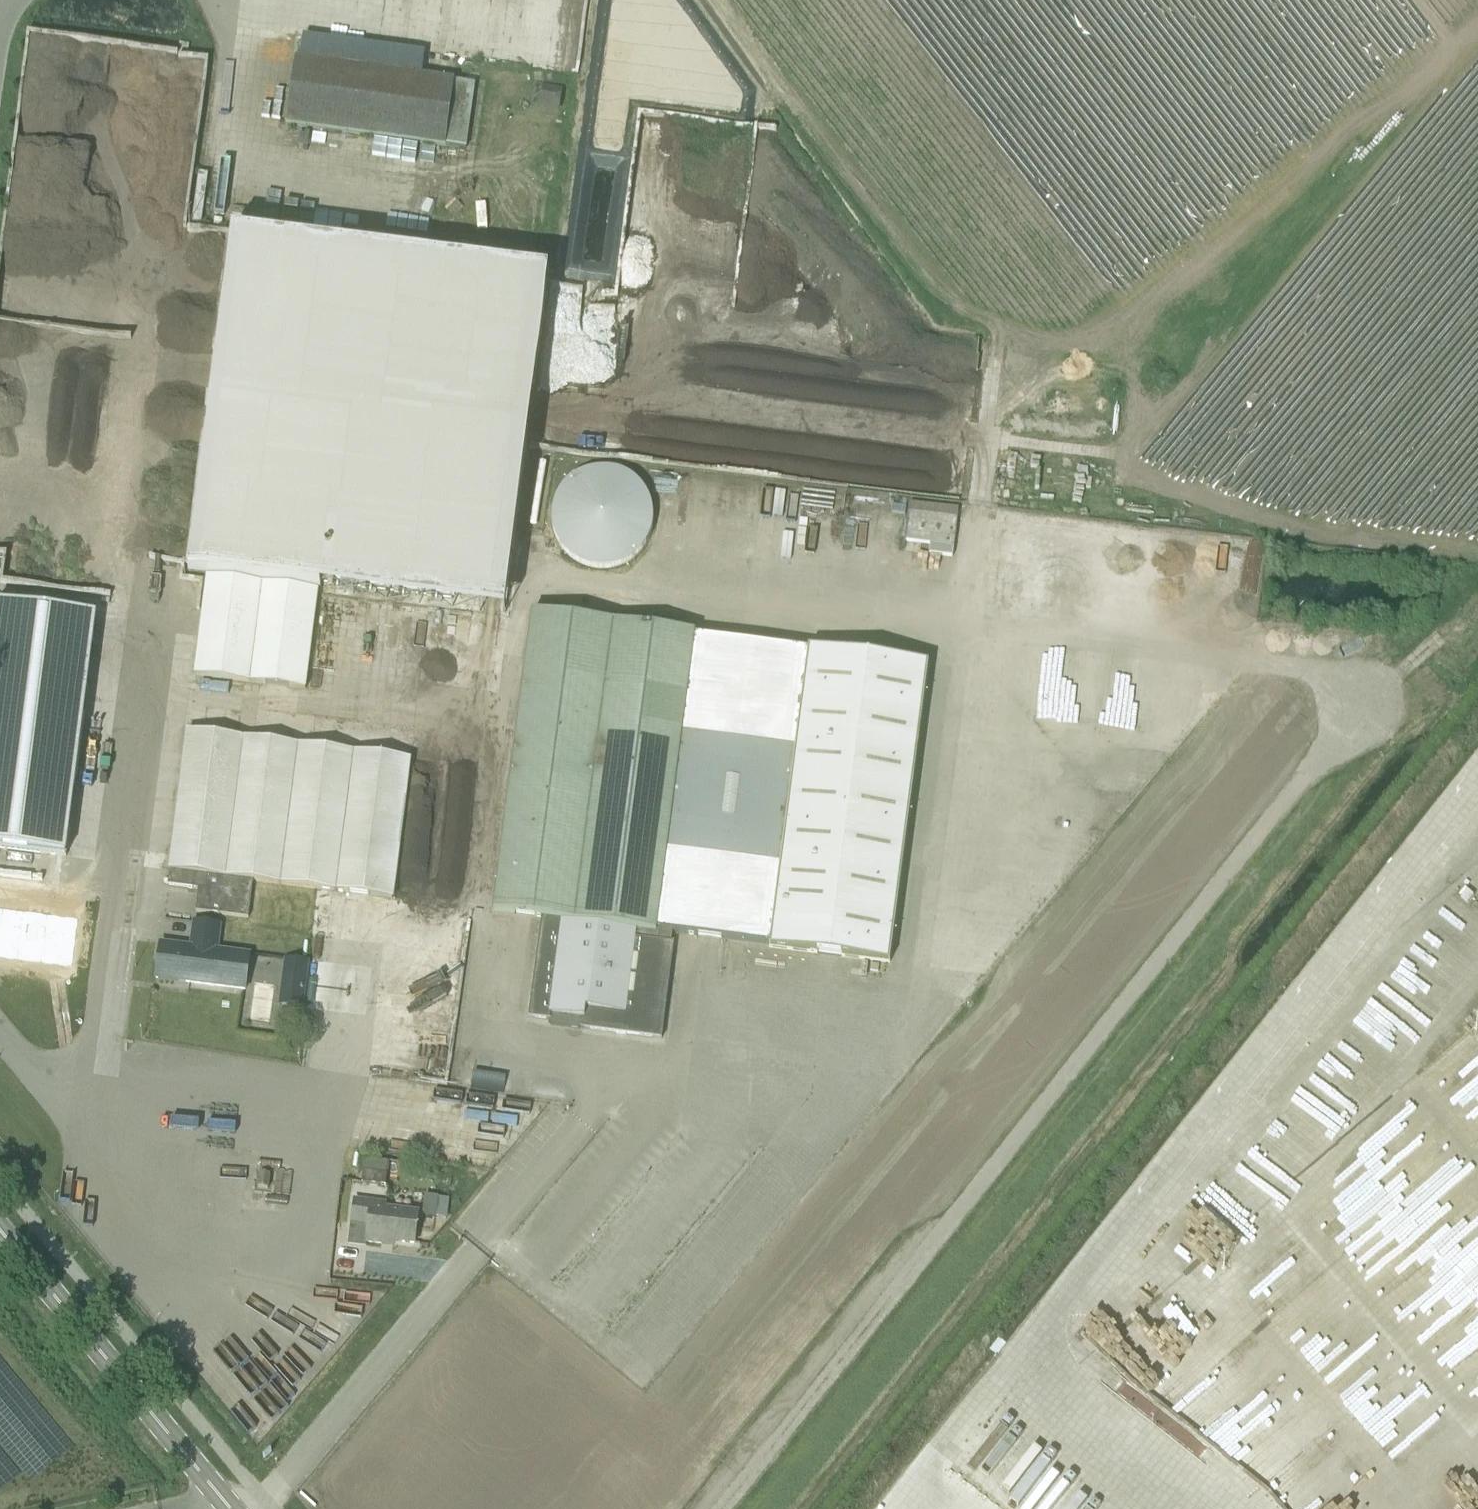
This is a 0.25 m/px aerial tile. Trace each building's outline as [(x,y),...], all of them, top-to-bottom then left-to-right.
[(385,18),(386,5),(391,6),(391,0),(381,0),(379,17),(385,18)] [(455,82),(315,62),(295,59),(286,125),(447,148),(455,82)] [(550,274),(231,233),(188,570),(507,611),(550,274)] [(207,577),(195,676),(306,690),(318,591),(207,577)] [(98,616),(0,604),(0,846),(67,857),(98,616)] [(673,931),(771,944),(809,648),(711,635),(696,634),(552,615),(533,612),(494,912),(541,918),(673,935),(673,931)] [(929,663),(809,648),(771,944),(770,948),(890,963),(929,663)] [(405,800),(410,760),(188,732),(168,886),(199,890),(196,912),(249,918),(253,881),(392,899),(399,847),(455,854),(460,807),(405,800)] [(454,793),(455,787),(454,781),(452,777),(450,775),(445,772),(441,771),(437,771),(434,772),(431,773),(426,777),(424,782),(423,788),(425,794),(428,799),(434,802),(440,803),(445,802),(449,800),(451,798),(454,793)] [(529,1017),(549,1019),(549,1024),(661,1039),(673,943),(671,943),(673,935),(541,918),(529,1017)] [(191,948),(161,944),(156,979),(246,990),(250,955),(217,951),(220,926),(194,923),(191,948)] [(309,962),(285,959),(279,1005),(303,1008),(309,962)] [(389,1162),(365,1159),(362,1183),(386,1186),(389,1162)] [(261,1174),(258,1188),(268,1190),(270,1175),(261,1174)] [(436,1219),(437,1217),(439,1198),(425,1196),(422,1217),(436,1219)] [(415,1246),(416,1234),(419,1214),(372,1208),(373,1203),(355,1201),(352,1224),(369,1226),(367,1243),(396,1246),(396,1244),(415,1246)]
